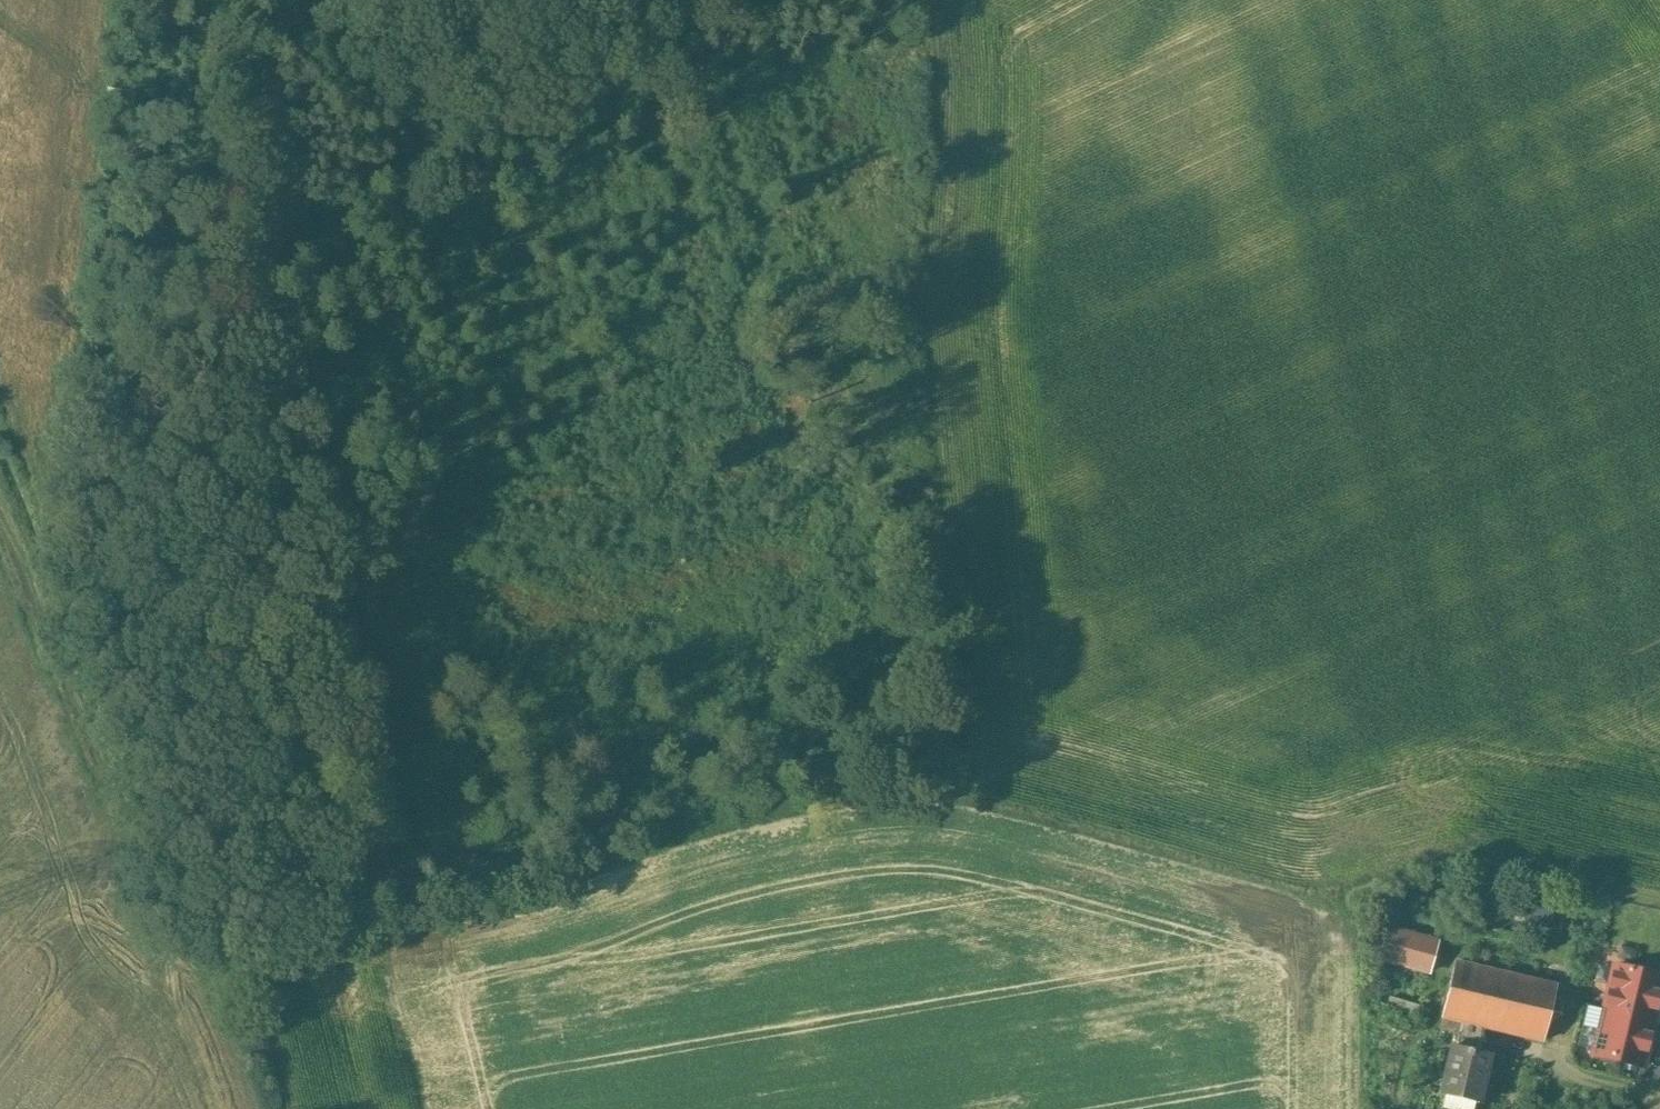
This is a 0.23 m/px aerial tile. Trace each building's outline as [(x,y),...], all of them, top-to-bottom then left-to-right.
[(1440,940),(1387,925),(1378,960),(1430,974),(1440,940)] [(1456,960),(1441,1022),(1543,1045),(1557,984),(1456,960)] [(1610,967),(1590,1056),(1643,1068),(1659,995),(1659,979),(1610,967)] [(1495,1057),(1450,1045),(1438,1094),(1483,1106),(1495,1057)]
